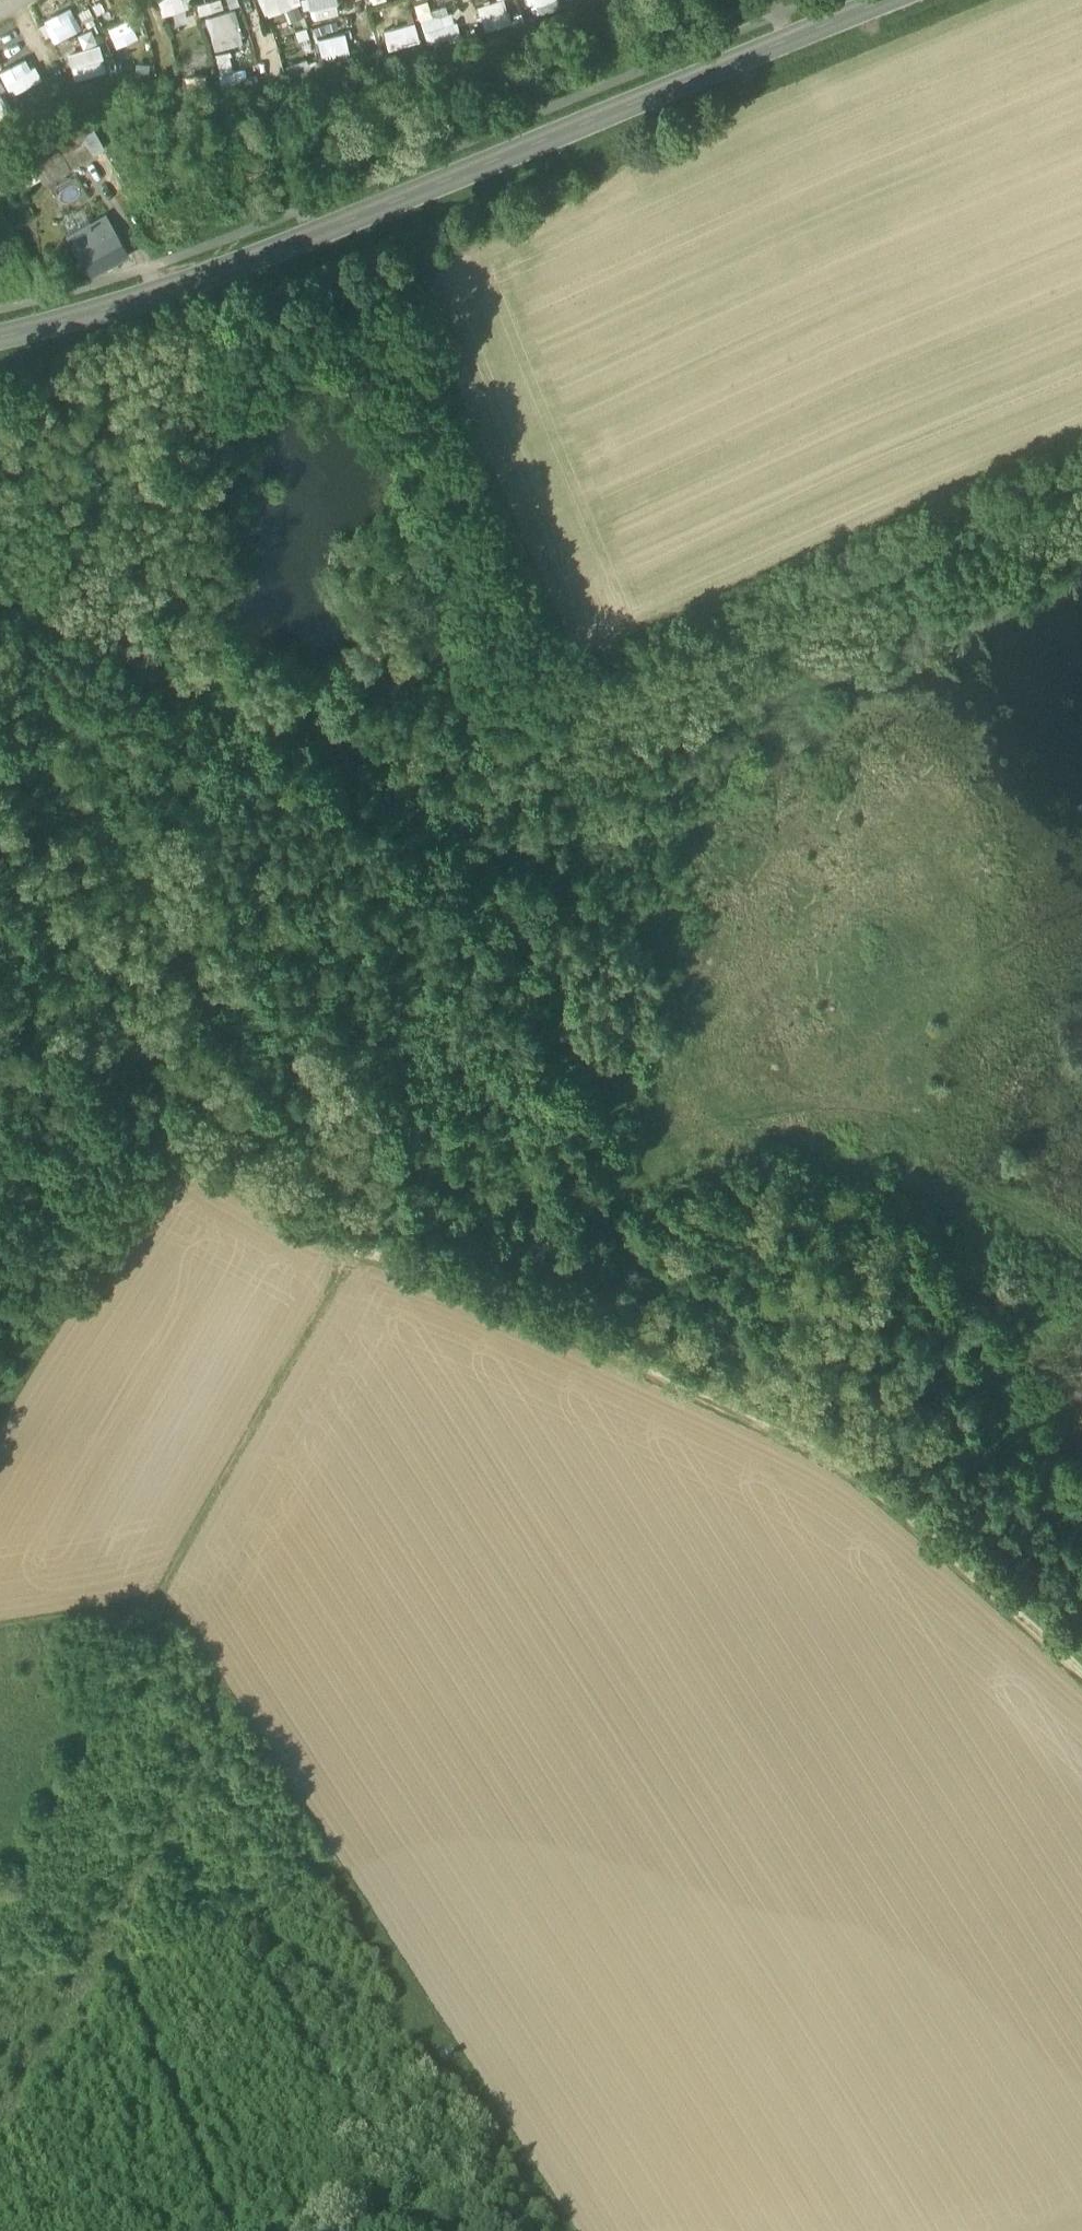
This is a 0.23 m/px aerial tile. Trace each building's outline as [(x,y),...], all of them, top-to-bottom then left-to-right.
[(184,0),(159,0),(161,13),(185,10),(184,0)] [(264,16),(295,6),(293,0),(259,0),(264,16)] [(339,15),(338,0),(307,0),(309,17),(339,15)] [(483,30),(510,26),(506,1),(479,5),(483,30)] [(70,5),(43,19),(54,40),(81,26),(70,5)] [(213,50),(243,44),(236,9),(206,15),(213,50)] [(425,18),(428,42),(458,39),(455,15),(425,18)] [(111,24),(114,42),(136,37),(132,20),(111,24)] [(404,23),(379,30),(384,50),(409,44),(404,23)] [(85,47),(67,53),(75,78),(104,69),(92,29),(80,33),(85,47)] [(346,37),(322,39),(324,60),(348,57),(346,37)] [(11,89),(32,78),(22,59),(1,70),(11,89)] [(8,115),(0,95),(0,118),(8,115)] [(79,128),(66,135),(80,158),(92,151),(79,128)] [(68,165),(80,158),(66,135),(54,142),(68,165)] [(31,155),(38,164),(51,155),(45,146),(31,155)] [(63,234),(86,274),(126,251),(103,211),(63,234)]
